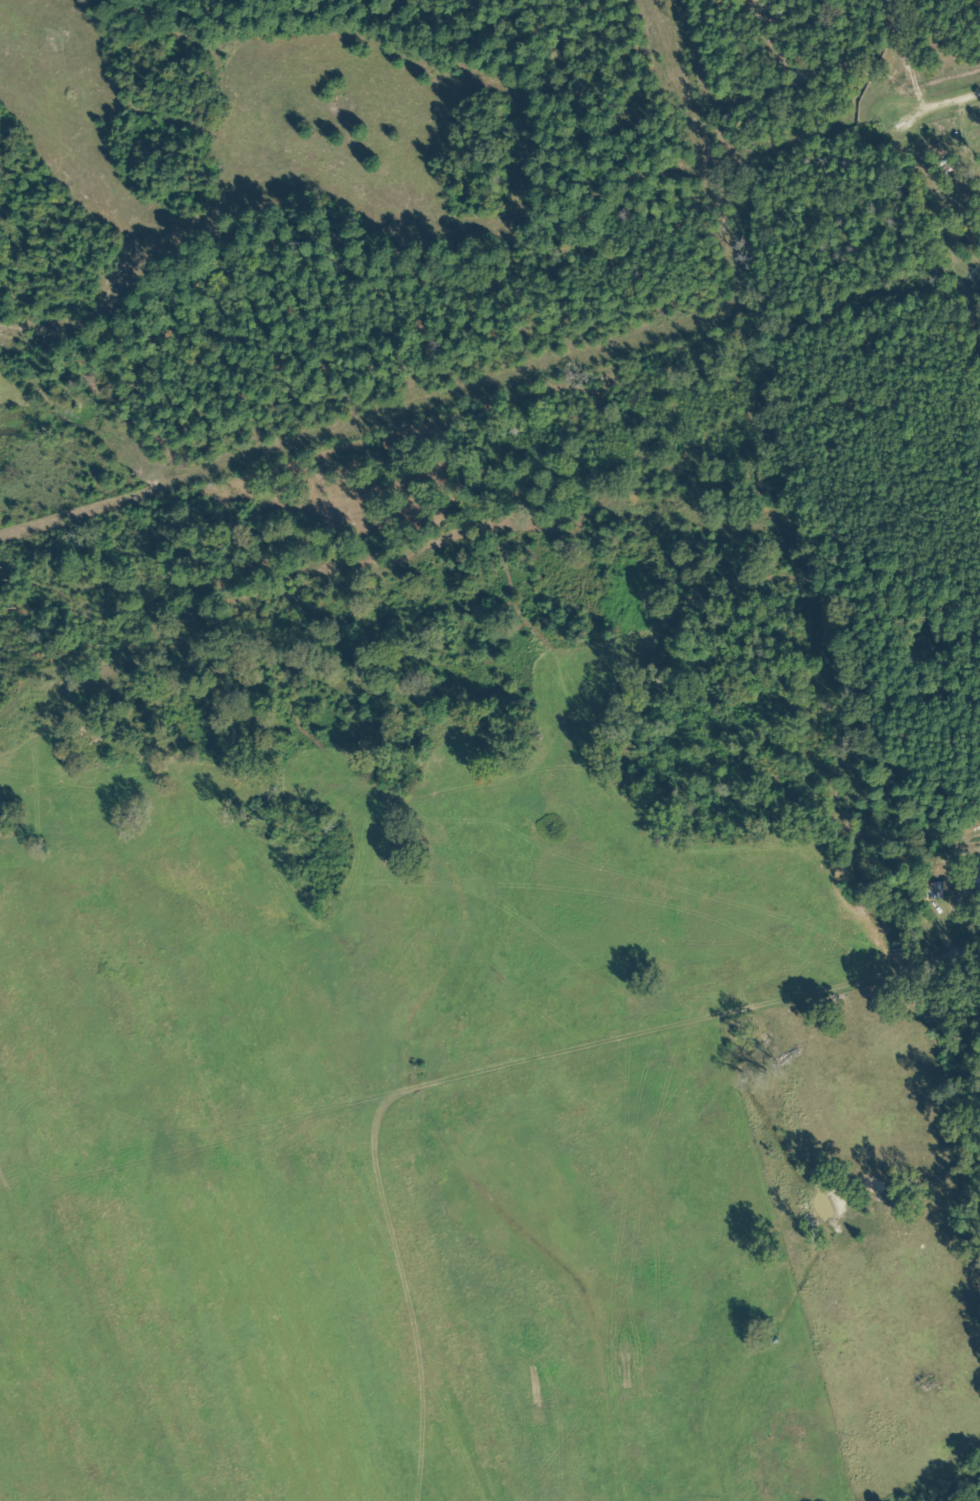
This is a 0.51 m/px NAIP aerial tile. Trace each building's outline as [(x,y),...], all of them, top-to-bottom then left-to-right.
[(971,873),(971,887),(979,887),(979,873),(971,873)]
